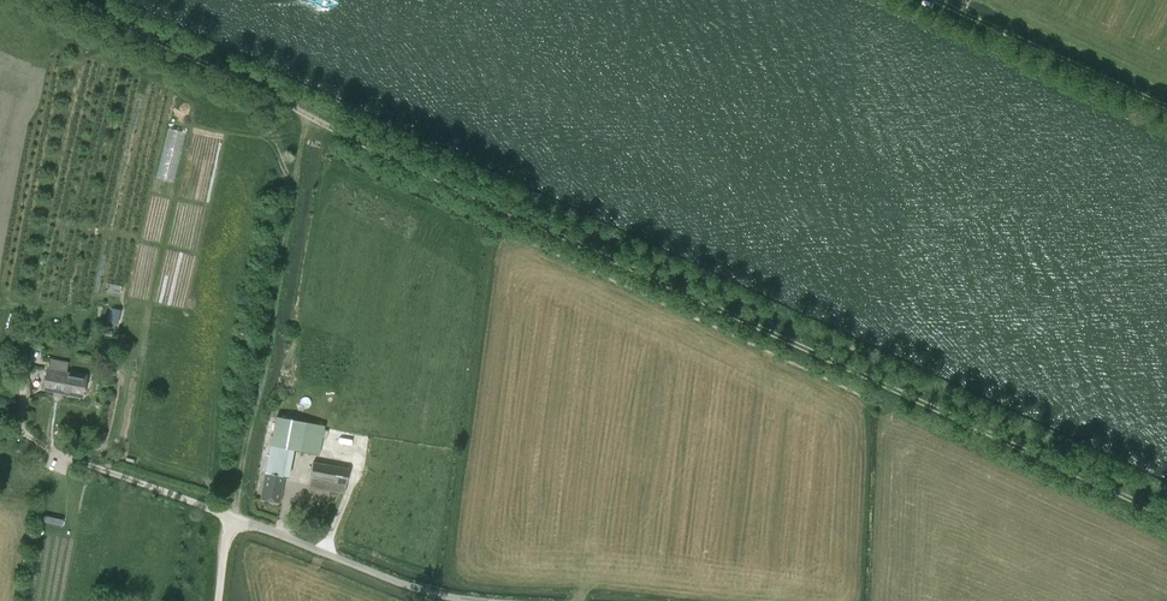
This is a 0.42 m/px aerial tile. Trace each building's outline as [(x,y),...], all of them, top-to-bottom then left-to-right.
[(50,360),(49,370),(45,389),(83,396),(87,377),(67,373),(69,363),(50,360)] [(280,502),(290,449),(300,451),(318,454),(323,427),(305,423),(276,417),(261,498),(280,502)] [(349,469),(313,462),(308,486),(344,493),(349,469)]
